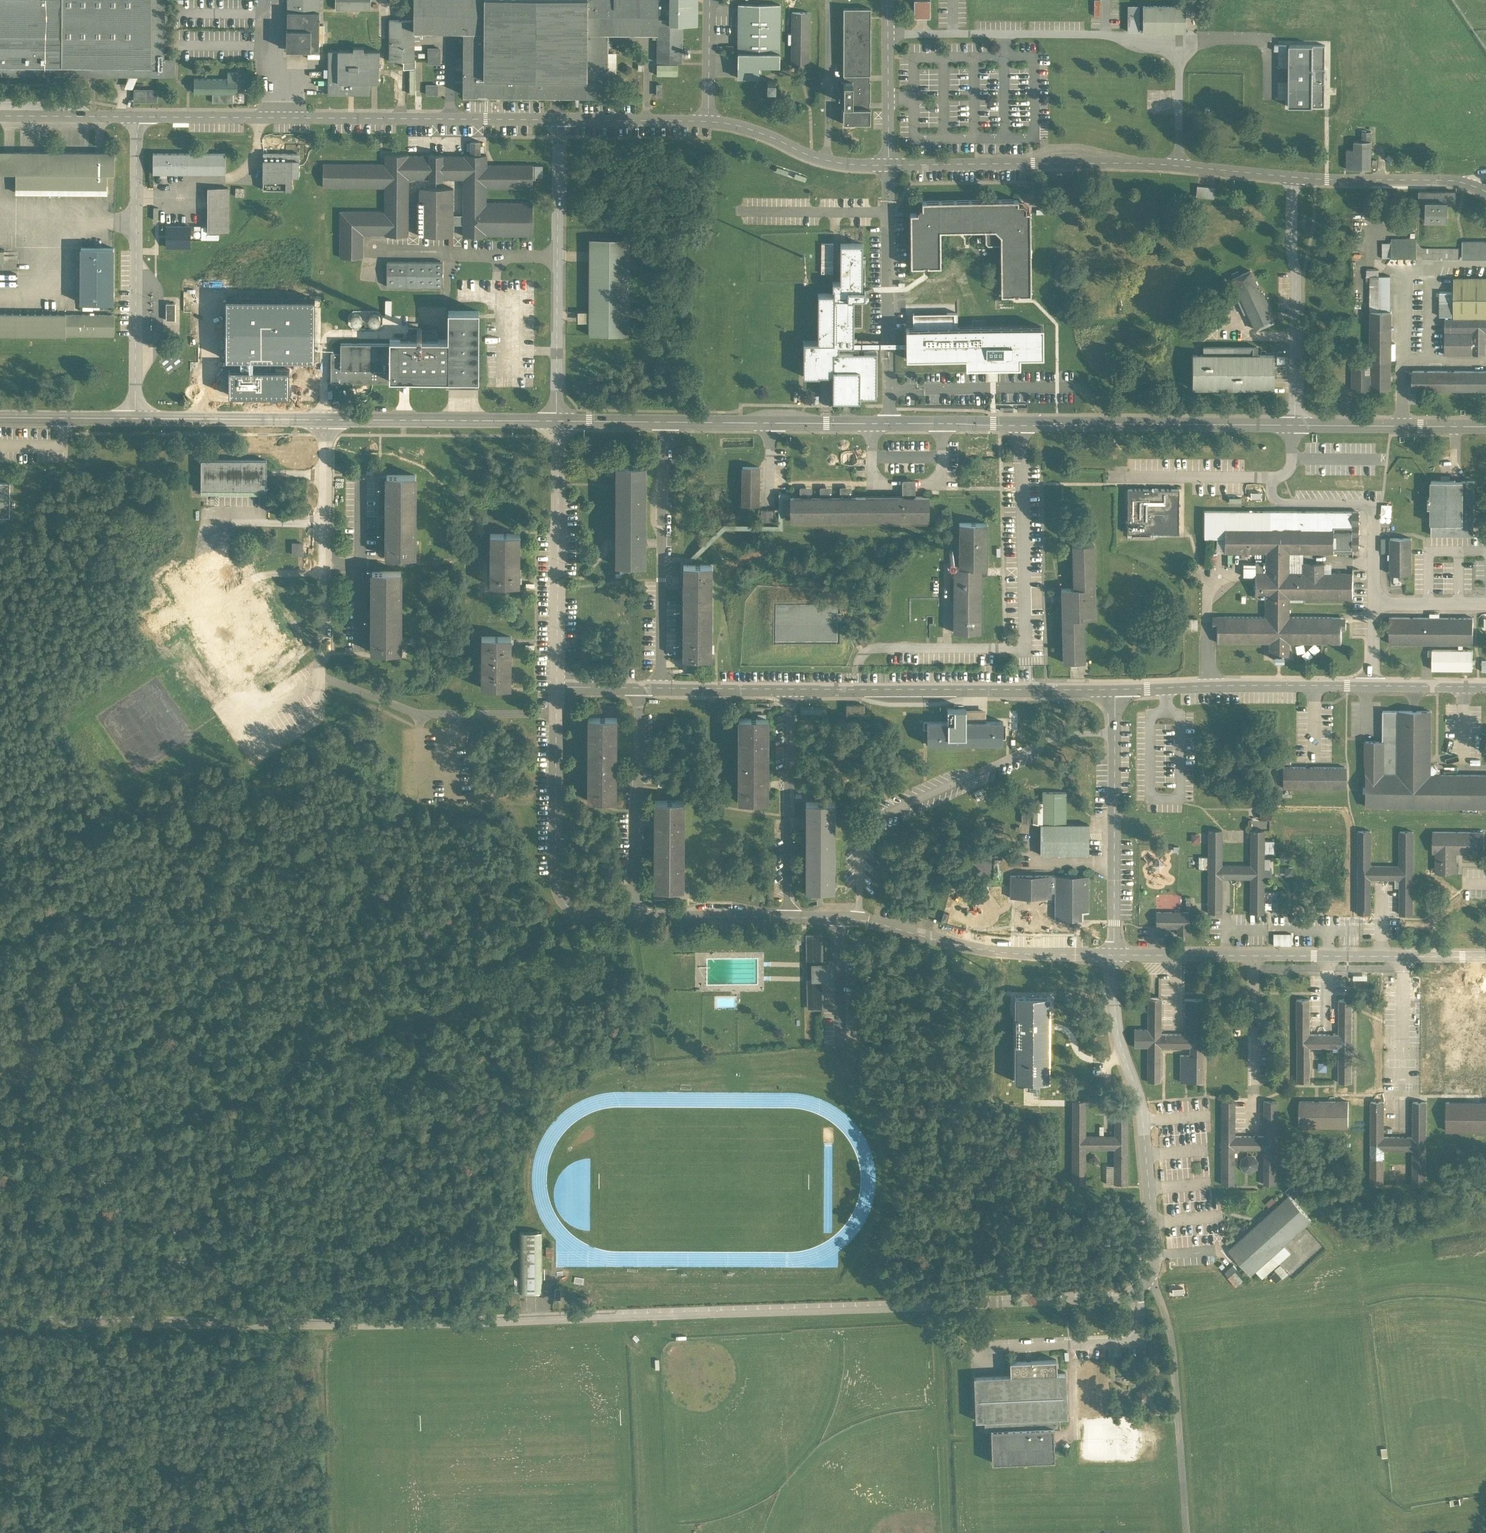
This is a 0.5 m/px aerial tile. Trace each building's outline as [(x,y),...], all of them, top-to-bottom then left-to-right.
[(175,77),(175,59),(164,59),(165,0),(0,0),(0,75),(175,77)] [(286,49),(319,49),(319,0),(287,0),(286,49)] [(335,9),(370,10),(370,0),(335,0),(335,9)] [(414,20),(414,30),(463,31),(463,94),(583,95),(607,95),(607,83),(607,51),(607,47),(608,32),(615,32),(657,32),(657,18),(657,0),(415,0),(414,20)] [(669,19),(669,24),(682,24),(697,24),(697,0),(669,0),(669,19)] [(914,17),(917,17),(927,17),(930,17),(930,0),(914,0),(914,17)] [(780,5),(738,5),(738,8),(737,77),(759,78),(759,67),(761,67),(779,67),(780,5)] [(1185,5),(1127,6),(1126,31),(1185,32),(1185,5)] [(870,8),(843,8),(843,74),(870,74),(870,8)] [(810,13),(791,12),(791,66),(809,66),(810,13)] [(657,32),(657,62),(682,62),(682,24),(669,24),(669,19),(657,18),(657,32)] [(414,20),(389,20),(389,60),(403,61),(403,68),(414,68),(414,30),(414,20)] [(1325,44),(1289,44),(1289,106),(1324,106),(1325,44)] [(353,51),(328,51),(328,94),(369,94),(369,82),(379,82),(379,51),(363,51),(363,47),(353,47),(353,51)] [(440,48),(428,47),(427,64),(440,64),(440,48)] [(677,65),(657,64),(657,75),(677,76),(677,65)] [(227,79),(194,79),(194,93),(212,93),(233,93),(237,94),(237,92),(237,80),(238,73),(227,73),(227,79)] [(870,74),(843,74),(843,122),(869,122),(870,74)] [(437,84),(426,84),(426,95),(437,95),(437,84)] [(157,89),(134,89),(134,102),(157,102),(157,89)] [(233,93),(212,93),(212,102),(233,102),(233,93)] [(1354,149),(1346,149),(1346,168),(1371,168),(1371,131),(1362,131),(1362,140),(1354,140),(1354,149)] [(385,163),(323,163),(323,187),(384,188),(384,211),(339,211),(339,257),(362,257),(363,257),(363,235),(408,236),(409,179),(463,179),(462,216),(453,215),(453,188),(419,188),(419,235),(453,236),(453,225),(462,225),(462,235),(532,235),(532,202),(485,202),(486,188),(532,188),(533,164),(486,164),(486,155),(480,155),(480,142),(469,142),(469,155),(385,155),(385,163)] [(0,151),(0,173),(16,173),(107,174),(115,174),(115,152),(4,151),(0,151)] [(225,153),(153,153),(153,173),(225,174),(225,153)] [(299,154),(263,154),(263,189),(291,189),(291,176),(298,176),(299,154)] [(107,174),(16,173),(16,193),(107,194),(107,174)] [(227,188),(208,188),(207,232),(229,232),(229,188),(227,188)] [(1456,192),(1419,191),(1418,201),(1425,201),(1425,220),(1448,221),(1448,203),(1455,203),(1456,192)] [(910,213),(911,266),(926,266),(940,265),(940,230),(973,229),(985,229),(994,229),(1000,235),(1001,244),(1001,295),(1020,295),(1030,295),(1029,212),(1026,212),(1026,207),(1024,206),(1022,204),(1018,204),(1017,200),(922,202),(922,209),(919,209),(918,210),(918,213),(910,213)] [(190,226),(166,226),(166,238),(166,249),(190,249),(190,239),(190,226)] [(994,229),(985,229),(986,242),(987,244),(1001,244),(1000,235),(994,229)] [(629,239),(590,239),(589,251),(589,323),(589,336),(629,336),(629,239)] [(1462,242),(1462,247),(1462,258),(1485,258),(1485,242),(1462,242)] [(862,243),(840,243),(840,282),(833,282),(833,293),(818,293),(818,341),(803,341),(803,349),(803,375),(832,375),(832,399),(859,399),(859,395),(876,395),(876,351),(838,351),(838,344),(853,344),(853,340),(853,301),(861,301),(865,297),(865,292),(865,289),(861,289),(862,243)] [(113,248),(80,248),(80,303),(113,303),(113,248)] [(442,262),(387,261),(387,286),(442,287),(442,262)] [(1274,321),(1250,270),(1231,278),(1255,330),(1258,329),(1274,321)] [(1390,392),(1392,277),(1371,277),(1369,391),(1390,392)] [(1453,280),(1452,314),(1485,315),(1485,281),(1453,280)] [(314,299),(226,299),(226,359),(254,359),(314,359),(314,299)] [(175,304),(166,304),(166,320),(175,320),(175,304)] [(478,385),(478,311),(448,310),(448,331),(448,339),(389,339),(389,343),(340,343),(340,352),(331,352),(331,382),(389,382),(389,378),(399,378),(447,378),(447,384),(447,385),(478,385)] [(906,341),(906,345),(906,358),(966,357),(966,360),(966,367),(986,367),(992,367),(998,367),(1019,367),(1019,359),(1019,357),(1043,357),(1042,327),(957,328),(957,313),(913,314),(913,328),(906,328),(906,341)] [(0,314),(0,336),(65,337),(65,335),(66,315),(0,314)] [(114,315),(66,315),(65,335),(114,336),(114,315)] [(362,317),(358,317),(355,319),(354,325),(357,328),(363,328),(365,325),(365,320),(362,317)] [(381,317),(374,317),(372,321),(372,326),(374,328),(382,329),(384,325),(384,320),(381,317)] [(1441,322),(1441,330),(1485,331),(1485,322),(1441,322)] [(1473,338),(1443,337),(1443,355),(1472,356),(1473,338)] [(1202,346),(1202,354),(1257,354),(1257,346),(1202,346)] [(1193,354),(1192,354),(1192,389),(1273,389),(1273,354),(1257,354),(1202,354),(1193,354)] [(288,370),(230,370),(230,395),(288,395),(288,370)] [(1408,373),(1408,390),(1416,390),(1485,391),(1485,374),(1408,373)] [(202,460),(202,488),(266,488),(266,470),(266,460),(202,460)] [(630,464),(615,464),(615,484),(615,485),(615,487),(615,565),(634,565),(646,565),(646,548),(646,538),(646,464),(644,464),(630,464)] [(743,467),(742,504),(758,504),(758,467),(743,467)] [(415,475),(387,475),(386,556),(415,556),(415,542),(415,475)] [(1474,480),(1431,480),(1431,535),(1474,535),(1474,480)] [(904,486),(904,496),(914,497),(914,486),(914,481),(904,481),(904,486)] [(0,483),(0,517),(9,517),(9,483),(0,483)] [(1178,489),(1127,489),(1127,533),(1178,533),(1178,489)] [(685,557),(685,562),(692,562),(725,528),(772,529),(783,529),(783,517),(783,497),(790,497),(790,495),(790,492),(778,492),(778,508),(774,508),(774,516),(778,516),(778,520),(778,525),(723,524),(690,557),(685,557)] [(904,496),(791,497),(791,517),(791,520),(930,519),(930,496),(914,497),(904,496)] [(761,509),(761,521),(773,521),(773,516),(773,509),(761,509)] [(1278,510),(1203,510),(1203,538),(1224,539),(1224,553),(1265,554),(1264,572),(1255,572),(1255,586),(1255,599),(1261,599),(1264,599),(1289,599),(1290,599),(1352,599),(1352,572),(1325,572),(1324,563),(1302,563),(1301,572),(1290,572),(1289,554),(1333,553),(1359,553),(1359,510),(1278,510)] [(988,523),(960,523),(960,568),(954,568),(954,631),(981,632),(982,576),(982,575),(988,575),(988,567),(988,523)] [(502,534),(490,534),(490,585),(519,585),(519,583),(519,534),(502,534)] [(1411,538),(1390,538),(1390,574),(1411,574),(1411,538)] [(293,543),(293,555),(302,555),(302,543),(293,543)] [(1095,617),(1093,544),(1071,545),(1073,588),(1059,589),(1061,664),(1084,663),(1083,618),(1095,617)] [(713,565),(684,564),(684,581),(683,659),(700,659),(712,659),(712,655),(713,652),(713,565)] [(382,571),(373,571),(372,653),(400,653),(400,638),(401,571),(382,571)] [(1289,616),(1289,599),(1264,599),(1264,616),(1212,616),(1212,629),(1216,629),(1216,643),(1268,643),(1268,656),(1278,656),(1289,656),(1289,644),(1341,643),(1341,630),(1346,630),(1346,622),(1346,617),(1289,616)] [(774,600),(773,639),(838,640),(838,601),(774,600)] [(1473,617),(1391,618),(1391,646),(1474,645),(1473,617)] [(1197,618),(1185,618),(1185,630),(1197,630),(1197,618)] [(156,635),(165,631),(160,621),(151,626),(156,635)] [(511,636),(482,636),(482,687),(493,687),(511,687),(511,636)] [(1472,649),(1432,649),(1432,669),(1472,670),(1472,649)] [(969,709),(950,709),(950,721),(926,722),(926,745),(1002,745),(1002,721),(969,721),(969,709)] [(1430,711),(1383,711),(1383,737),(1383,740),(1363,740),(1363,780),(1363,792),(1363,808),(1462,808),(1485,808),(1485,774),(1437,774),(1430,774),(1430,754),(1430,711)] [(768,719),(738,719),(738,801),(767,801),(768,719)] [(615,720),(585,720),(585,796),(615,796),(615,720)] [(1346,767),(1283,767),(1283,769),(1283,789),(1346,789),(1346,767)] [(1066,798),(1066,792),(1042,791),(1042,823),(1066,823),(1066,802),(1066,799),(1066,798)] [(684,801),(654,802),(654,889),(668,889),(685,889),(684,801)] [(834,804),(804,804),(804,890),(834,890),(834,804)] [(1066,823),(1040,823),(1040,855),(1088,855),(1089,824),(1066,823)] [(1222,830),(1207,829),(1207,913),(1222,913),(1222,879),(1233,879),(1249,879),(1249,913),(1264,913),(1264,877),(1271,877),(1271,875),(1271,868),(1264,868),(1264,840),(1265,830),(1250,830),(1249,864),(1222,864),(1222,863),(1222,843),(1222,830)] [(1371,831),(1357,831),(1356,914),(1371,914),(1371,880),(1395,880),(1395,887),(1399,887),(1399,914),(1413,915),(1414,831),(1398,831),(1398,865),(1372,865),(1371,831)] [(1474,831),(1432,831),(1432,853),(1435,853),(1435,873),(1438,873),(1456,873),(1456,854),(1456,853),(1484,853),(1484,831),(1474,831)] [(1094,878),(1011,877),(1011,900),(1094,900),(1094,878)] [(1091,901),(1058,901),(1058,918),(1091,918),(1091,901)] [(1181,910),(1157,909),(1157,926),(1186,926),(1186,910),(1185,910),(1181,910)] [(823,933),(806,934),(807,965),(807,979),(808,1009),(822,1009),(825,1009),(824,980),(832,980),(832,962),(827,962),(824,962),(823,933)] [(1050,1081),(1050,996),(1014,995),(1013,1082),(1050,1081)] [(1154,998),(1147,998),(1147,1028),(1147,1047),(1147,1081),(1160,1081),(1161,1052),(1161,1047),(1189,1047),(1189,1052),(1189,1053),(1189,1054),(1180,1054),(1179,1081),(1184,1081),(1203,1082),(1203,998),(1184,998),(1184,1033),(1161,1033),(1161,998),(1154,998)] [(1311,998),(1297,998),(1297,1082),(1310,1082),(1310,1047),(1338,1047),(1338,1082),(1352,1082),(1352,999),(1338,999),(1338,1033),(1311,1033),(1311,998)] [(1147,1047),(1147,1028),(1134,1028),(1134,1046),(1147,1047)] [(1375,1101),(1369,1101),(1369,1183),(1387,1183),(1387,1151),(1408,1150),(1409,1183),(1426,1183),(1425,1099),(1408,1099),(1409,1134),(1384,1134),(1384,1101),(1375,1101)] [(1128,1100),(1114,1100),(1114,1134),(1085,1134),(1086,1100),(1072,1100),(1071,1182),(1085,1182),(1085,1148),(1114,1148),(1113,1183),(1127,1183),(1128,1100)] [(1234,1101),(1221,1100),(1220,1183),(1234,1183),(1235,1149),(1262,1150),(1262,1184),(1276,1184),(1277,1101),(1263,1101),(1263,1136),(1234,1135),(1234,1101)] [(1317,1101),(1299,1101),(1299,1126),(1348,1127),(1348,1102),(1317,1101)] [(1449,1104),(1449,1129),(1485,1130),(1485,1104),(1474,1104),(1449,1104)] [(1240,1166),(1244,1171),(1246,1171),(1247,1172),(1248,1172),(1250,1172),(1256,1169),(1257,1162),(1253,1156),(1246,1155),(1241,1159),(1240,1166)] [(1289,1195),(1228,1249),(1251,1275),(1256,1270),(1284,1245),(1311,1220),(1289,1195)] [(541,1232),(520,1232),(520,1293),(523,1293),(542,1293),(541,1232)] [(1284,1245),(1256,1270),(1263,1278),(1291,1252),(1284,1245)] [(1056,1359),(1009,1361),(1010,1374),(973,1375),(975,1419),(984,1419),(985,1430),(991,1430),(992,1462),(1054,1459),(1053,1443),(1053,1428),(1059,1428),(1058,1416),(1067,1416),(1065,1372),(1057,1373),(1056,1359)] [(1080,1374),(1081,1391),(1111,1390),(1111,1373),(1080,1374)]
